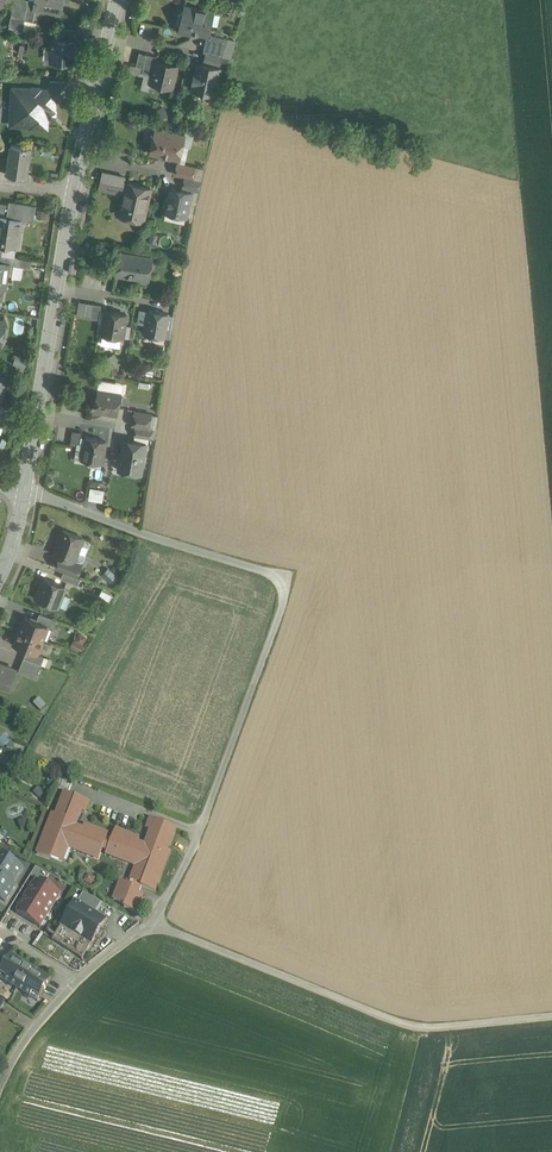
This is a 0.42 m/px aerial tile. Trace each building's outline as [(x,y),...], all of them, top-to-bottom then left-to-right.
[(11,17),(25,20),(28,0),(14,0),(11,17)] [(34,7),(61,12),(63,0),(36,0),(34,7)] [(213,12),(185,6),(184,11),(182,10),(179,13),(177,19),(180,23),(181,23),(180,28),(208,34),(213,12)] [(80,28),(62,27),(62,32),(58,32),(57,39),(75,40),(75,41),(79,41),(80,28)] [(228,38),(211,34),(210,37),(207,36),(203,52),(206,52),(223,56),(228,38)] [(57,39),(53,39),(51,60),(74,61),(74,53),(77,53),(77,44),(75,44),(75,41),(75,40),(57,39)] [(223,56),(206,52),(204,60),(221,64),(223,56)] [(157,55),(146,53),(142,72),(152,74),(156,60),(157,55)] [(156,60),(152,74),(151,82),(173,87),(178,65),(156,60)] [(220,68),(200,63),(197,74),(195,73),(193,81),(195,82),(194,89),(214,94),(220,68)] [(67,82),(50,81),(49,89),(49,96),(56,96),(66,97),(67,82)] [(41,88),(31,87),(31,88),(13,87),(11,114),(31,115),(31,125),(47,126),(48,113),(52,110),(55,110),(56,96),(49,96),(49,89),(41,89),(41,88)] [(185,135),(156,129),(153,143),(151,142),(148,152),(179,159),(185,135)] [(24,145),(12,143),(9,158),(8,171),(7,172),(27,174),(29,155),(27,155),(28,146),(30,147),(31,146),(27,145),(24,144),(24,145)] [(9,158),(3,157),(1,170),(8,171),(9,158)] [(203,169),(177,163),(175,174),(185,176),(201,180),(203,169)] [(110,173),(103,172),(100,186),(107,187),(110,173)] [(201,180),(185,176),(183,186),(199,190),(202,180),(201,180)] [(151,187),(128,182),(120,214),(143,220),(151,187)] [(191,192),(171,187),(169,198),(166,200),(165,207),(166,210),(166,211),(186,216),(191,192)] [(9,201),(9,204),(0,203),(0,216),(21,219),(34,221),(36,205),(9,201)] [(0,216),(0,255),(2,255),(4,244),(14,245),(15,243),(19,244),(21,232),(16,231),(17,229),(19,230),(21,219),(0,216)] [(153,258),(121,252),(117,274),(140,278),(142,281),(146,282),(149,279),(150,275),(148,272),(149,264),(152,262),(153,258)] [(20,258),(5,256),(4,263),(10,264),(17,265),(17,266),(19,266),(20,258)] [(0,303),(2,303),(2,302),(4,287),(6,288),(10,264),(4,263),(0,262),(0,303)] [(86,302),(79,301),(77,315),(84,316),(86,302)] [(93,303),(86,302),(84,316),(91,317),(93,303)] [(101,304),(93,303),(91,317),(99,319),(101,304)] [(127,314),(106,310),(104,323),(101,324),(100,329),(102,331),(102,333),(123,337),(127,314)] [(168,313),(150,310),(146,334),(164,336),(168,313)] [(121,393),(98,390),(95,410),(117,413),(121,393)] [(152,414),(135,411),(132,425),(136,426),(149,428),(152,414)] [(149,428),(136,426),(134,435),(152,438),(153,429),(149,428)] [(82,432),(72,430),(70,444),(77,445),(77,443),(80,443),(82,432)] [(106,440),(86,437),(82,459),(102,462),(106,440)] [(146,443),(124,440),(119,469),(120,469),(121,466),(131,468),(134,471),(141,473),(146,443)] [(103,501),(105,488),(91,486),(89,498),(103,501)] [(83,537),(63,529),(60,537),(59,537),(56,544),(57,544),(54,553),(61,555),(74,560),(74,559),(83,537)] [(74,560),(61,555),(56,567),(64,570),(76,575),(81,562),(74,559),(74,560)] [(109,567),(102,574),(109,581),(116,574),(109,567)] [(76,575),(64,570),(61,577),(78,584),(80,577),(76,575)] [(65,585),(45,577),(40,589),(38,590),(36,595),(37,597),(37,598),(57,606),(65,585)] [(101,589),(98,596),(109,601),(112,594),(101,589)] [(61,605),(67,607),(71,595),(66,593),(61,605)] [(53,617),(40,612),(37,620),(48,624),(50,625),(53,617)] [(37,620),(25,615),(19,630),(43,639),(48,624),(37,620)] [(43,639),(19,630),(14,644),(27,649),(37,653),(38,651),(40,650),(43,643),(42,641),(43,639)] [(79,631),(72,646),(81,651),(84,646),(81,645),(87,635),(79,631)] [(37,653),(27,649),(24,657),(42,664),(45,656),(37,653)] [(42,664),(24,657),(18,670),(36,677),(42,664)] [(0,663),(0,687),(7,690),(15,669),(0,663)] [(74,778),(61,773),(58,780),(72,785),(74,778)] [(72,785),(58,780),(56,786),(69,792),(72,785)] [(75,797),(65,793),(56,815),(53,814),(37,854),(51,859),(52,857),(62,862),(68,847),(98,859),(103,848),(108,850),(106,854),(137,866),(131,880),(142,884),(141,886),(155,892),(170,851),(167,850),(176,828),(165,824),(151,818),(147,829),(151,831),(145,848),(137,845),(139,839),(116,829),(111,841),(106,839),(108,834),(84,825),(82,831),(74,828),(81,811),(85,813),(89,802),(75,797)] [(5,903),(16,886),(13,884),(22,869),(0,855),(0,900),(5,903)] [(18,913),(40,927),(59,895),(37,880),(18,913)] [(134,886),(121,881),(114,900),(125,904),(124,907),(136,912),(143,895),(132,891),(134,886)] [(92,898),(83,894),(81,899),(78,903),(87,909),(92,898)] [(78,903),(76,902),(75,903),(62,925),(92,944),(96,936),(97,936),(101,929),(105,921),(106,921),(106,920),(105,920),(88,910),(88,909),(87,909),(78,903)] [(92,944),(62,925),(52,941),(82,960),(92,944)] [(11,955),(0,973),(0,975),(7,979),(4,982),(30,998),(32,994),(40,999),(51,980),(11,955)]
